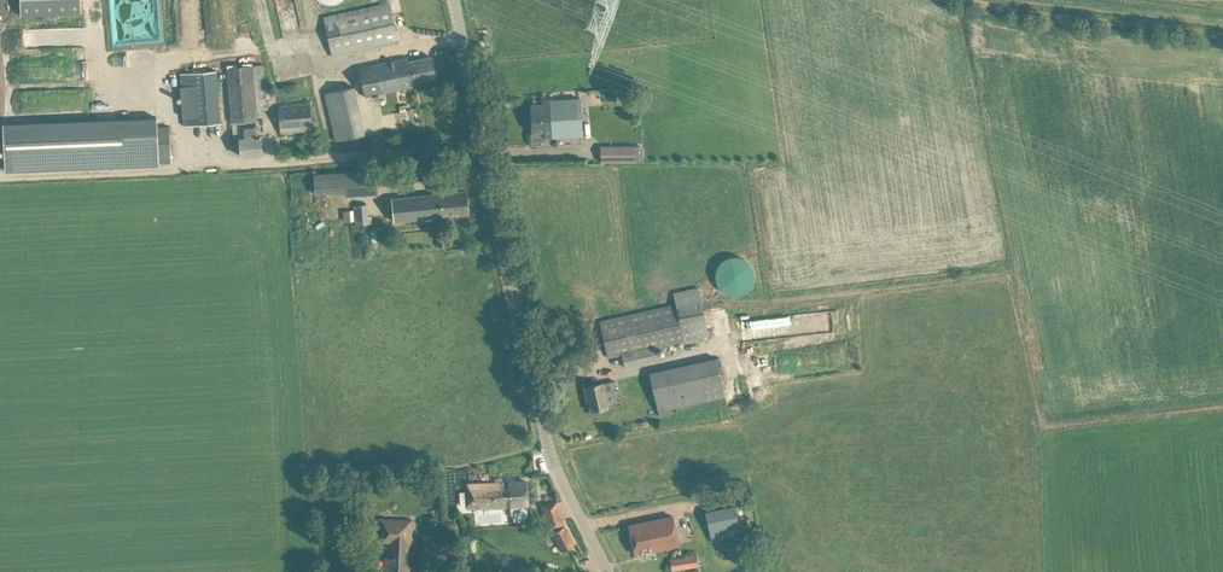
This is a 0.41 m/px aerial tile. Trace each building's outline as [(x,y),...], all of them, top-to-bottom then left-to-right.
[(0,34),(60,32),(59,0),(0,0),(0,33),(0,34)] [(390,3),(378,5),(324,17),(332,56),(399,42),(390,3)] [(407,61),(406,57),(359,68),(365,96),(413,86),(412,82),(436,77),(431,56),(407,61)] [(227,67),(231,110),(232,122),(248,121),(249,137),(240,138),(241,155),(262,154),(261,135),(258,135),(256,110),(267,109),(263,64),(227,67)] [(216,70),(180,73),(184,125),(220,122),(216,70)] [(337,148),(357,143),(346,89),(326,93),(337,148)] [(532,121),(530,121),(531,133),(532,133),(532,141),(545,140),(545,137),(557,136),(582,135),(580,98),(555,100),(543,100),(543,103),(531,104),(532,121)] [(279,105),(281,130),(312,128),(310,103),(279,105)] [(157,116),(3,123),(5,173),(159,166),(159,163),(171,162),(170,126),(157,127),(157,116)] [(634,146),(601,146),(601,161),(635,160),(634,146)] [(446,175),(464,173),(464,165),(445,167),(446,175)] [(377,169),(314,171),(315,194),(377,192),(377,169)] [(390,198),(392,210),(393,221),(435,217),(438,246),(447,245),(444,216),(469,213),(466,191),(390,198)] [(368,203),(353,205),(355,225),(373,223),(372,215),(369,216),(368,203)] [(715,273),(715,278),(716,282),(717,284),(718,286),(720,289),(722,291),(727,293),(729,295),(733,295),(738,295),(744,293),(748,290),(750,288),(752,284),(754,280),(754,275),(753,270),(752,267),(750,263),(748,261),(745,259),(742,257),(737,256),(734,256),(729,257),(725,258),(722,260),(719,263),(717,266),(715,269),(715,273)] [(622,354),(656,346),(684,340),(684,341),(709,336),(698,287),(674,293),(676,304),(600,321),(608,357),(622,354)] [(656,346),(622,354),(625,367),(659,359),(656,346)] [(716,357),(661,370),(650,372),(658,410),(705,399),(705,400),(725,395),(716,357)] [(603,382),(584,387),(586,397),(588,396),(591,410),(608,407),(605,391),(616,389),(614,380),(603,383),(603,382)] [(526,481),(514,482),(508,482),(509,484),(504,484),(504,482),(470,485),(470,484),(467,485),(468,494),(466,494),(467,511),(468,511),(481,510),(481,508),(492,507),(492,509),(506,507),(505,504),(510,503),(510,506),(528,505),(526,481)] [(566,525),(557,501),(542,507),(549,533),(562,551),(576,544),(566,525)] [(741,534),(735,505),(705,511),(712,540),(741,534)] [(673,516),(629,525),(635,554),(679,544),(673,516)] [(388,571),(410,571),(412,520),(383,519),(382,541),(389,541),(388,571)] [(697,555),(682,557),(670,559),(672,570),(698,566),(697,555)]
